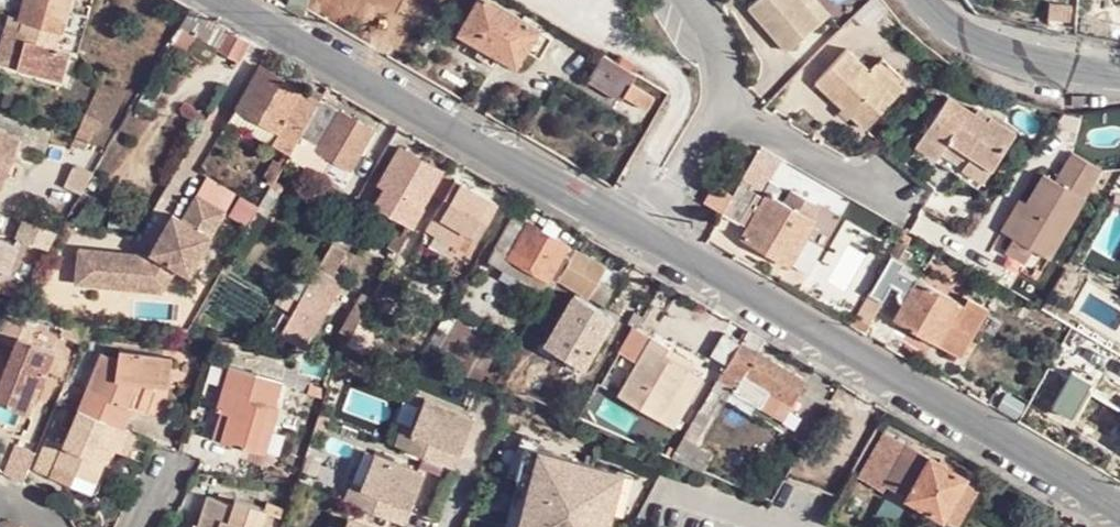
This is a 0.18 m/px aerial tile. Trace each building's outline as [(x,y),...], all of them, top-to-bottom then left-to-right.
[(31,0),(22,0),(16,19),(60,31),(66,9),(31,0)] [(66,9),(69,0),(31,0),(66,9)] [(285,8),(302,18),(305,9),(307,0),(287,0),(285,8)] [(494,0),(476,0),(456,31),(514,65),(537,27),(494,0)] [(801,0),(750,0),(742,7),(780,51),(817,18),(801,0)] [(817,18),(824,12),(814,0),(801,0),(817,18)] [(227,28),(198,10),(189,25),(186,29),(211,44),(237,59),(248,39),(227,28)] [(16,19),(8,18),(0,45),(0,50),(21,57),(18,70),(65,83),(74,55),(55,47),(60,31),(16,19)] [(189,25),(180,19),(169,39),(177,44),(186,29),(189,25)] [(637,32),(642,29),(639,22),(634,24),(637,32)] [(211,44),(186,29),(177,44),(201,59),(211,44)] [(860,128),(893,92),(869,70),(845,47),(811,84),(860,128)] [(0,50),(0,66),(18,70),(21,57),(0,50)] [(636,74),(601,53),(586,80),(618,99),(622,93),(644,107),(652,95),(631,82),(636,74)] [(869,70),(893,92),(898,86),(874,63),(869,70)] [(319,99),(260,65),(237,106),(278,131),(271,144),(287,153),(319,99)] [(983,120),(973,114),(945,96),(916,142),(935,155),(939,149),(963,164),(961,166),(980,179),(1011,132),(987,115),(983,120)] [(371,129),(319,99),(287,153),(282,162),(292,168),(297,161),(324,176),(334,159),(348,167),(371,129)] [(237,106),(229,120),(271,144),(278,131),(237,106)] [(977,107),(973,114),(983,120),(987,115),(977,107)] [(85,116),(76,137),(91,142),(94,135),(109,144),(117,130),(85,116)] [(0,132),(0,188),(1,188),(21,140),(0,132)] [(377,205),(411,225),(423,204),(420,202),(438,171),(399,147),(379,181),(387,186),(377,205)] [(729,195),(720,212),(737,222),(740,218),(747,223),(765,191),(776,195),(780,188),(776,181),(768,176),(761,191),(747,183),(755,169),(760,171),(766,160),(753,153),(729,195)] [(1045,176),(1026,205),(1007,236),(1012,240),(1031,251),(1049,262),(1104,172),(1071,153),(1053,181),(1045,176)] [(58,178),(33,169),(21,201),(47,210),(58,178)] [(455,178),(442,171),(423,204),(411,225),(423,232),(425,229),(455,178)] [(455,178),(425,229),(453,244),(461,231),(475,239),(497,201),(455,178)] [(272,179),(268,185),(275,189),(278,183),(272,179)] [(702,201),(720,212),(729,195),(711,185),(702,201)] [(765,191),(747,223),(740,235),(787,263),(813,218),(776,195),(765,191)] [(148,256),(79,247),(76,261),(92,264),(89,284),(162,292),(176,268),(188,275),(224,211),(195,195),(181,220),(171,215),(148,256)] [(1007,236),(1026,205),(1018,201),(999,232),(1007,236)] [(556,278),(573,248),(512,213),(485,260),(540,290),(547,277),(554,281),(556,278)] [(53,229),(22,217),(15,236),(46,247),(53,229)] [(468,252),(475,239),(461,231),(453,244),(468,252)] [(1,268),(8,269),(18,245),(0,239),(0,271),(1,268)] [(898,240),(868,293),(879,300),(889,282),(898,268),(907,251),(901,247),(904,243),(898,240)] [(1024,263),(1031,251),(1012,240),(1004,251),(1024,263)] [(607,265),(575,246),(573,248),(556,278),(589,297),(607,265)] [(92,264),(76,261),(72,281),(89,284),(92,264)] [(316,267),(276,338),(282,341),(284,337),(302,347),(310,332),(301,326),(330,275),(316,267)] [(915,278),(898,268),(889,282),(897,287),(894,293),(895,296),(898,299),(902,301),(915,278)] [(915,278),(902,301),(891,321),(956,359),(986,307),(967,295),(960,304),(915,278)] [(575,293),(546,344),(584,366),(614,315),(575,293)] [(853,314),(847,324),(862,332),(868,322),(853,314)] [(356,322),(340,350),(347,354),(352,347),(362,351),(373,332),(356,322)] [(636,362),(652,336),(634,326),(619,352),(636,362)] [(756,345),(761,336),(747,328),(738,342),(745,347),(749,342),(756,345)] [(717,376),(738,342),(720,333),(707,354),(722,363),(715,375),(717,376)] [(26,413),(51,349),(13,334),(10,343),(0,339),(0,403),(26,413)] [(663,354),(668,345),(652,336),(636,362),(617,394),(669,427),(701,376),(691,369),(663,354)] [(745,347),(738,342),(717,376),(732,385),(731,388),(780,416),(790,400),(791,401),(803,379),(745,347)] [(424,344),(412,364),(420,368),(432,348),(424,344)] [(696,361),(668,345),(663,354),(691,369),(696,361)] [(98,351),(75,408),(121,427),(131,405),(126,403),(134,384),(156,384),(160,357),(119,350),(115,357),(98,351)] [(280,379),(227,362),(206,434),(251,447),(265,405),(271,406),(280,379)] [(670,457),(680,461),(720,392),(710,386),(670,457)] [(413,428),(406,446),(465,469),(479,437),(473,434),(480,417),(435,399),(423,432),(413,428)] [(46,438),(34,469),(67,484),(72,473),(94,481),(107,448),(115,451),(124,428),(121,427),(75,408),(62,443),(46,438)] [(485,419),(480,417),(473,434),(479,437),(485,419)] [(976,485),(882,430),(856,476),(881,490),(886,482),(905,494),(904,497),(952,524),(976,485)] [(640,473),(542,448),(533,482),(546,485),(535,526),(626,526),(640,473)] [(349,479),(342,496),(401,521),(415,488),(409,486),(416,469),(372,451),(359,483),(349,479)] [(421,471),(416,469),(409,486),(415,488),(421,471)] [(205,494),(197,524),(191,522),(189,526),(257,526),(262,504),(234,497),(232,502),(205,494)] [(346,516),(342,526),(372,526),(346,516)]
